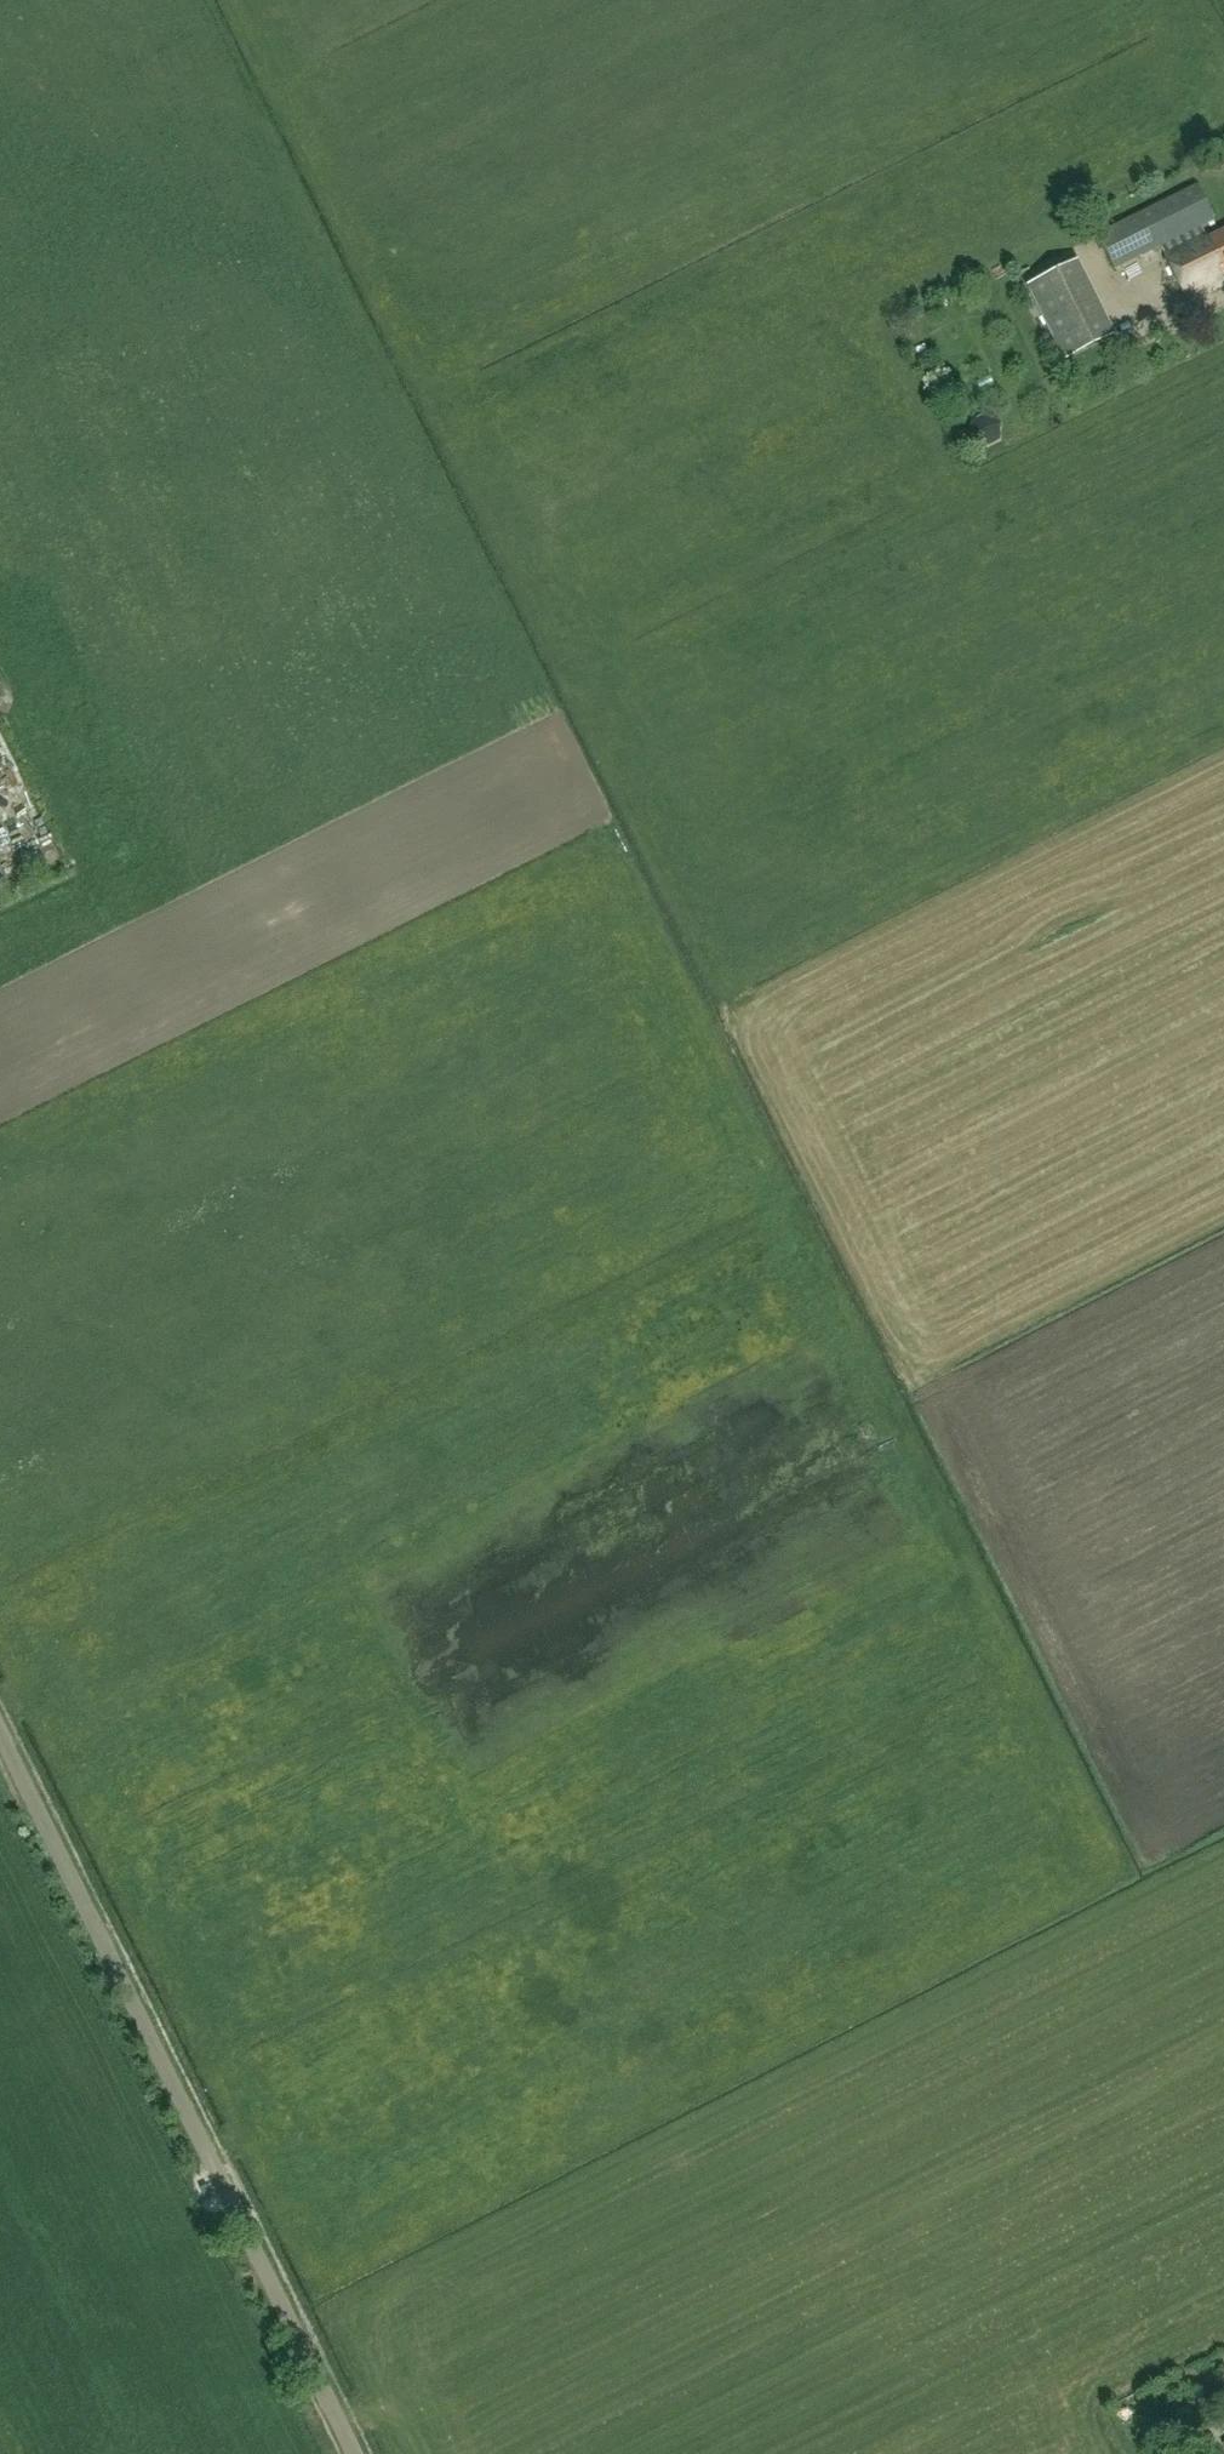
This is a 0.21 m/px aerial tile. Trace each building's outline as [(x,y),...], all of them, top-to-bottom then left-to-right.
[(1170,262),(1160,267),(1160,272),(1164,281),(1168,283),(1178,279),(1186,295),(1223,276),(1223,230),(1208,237),(1203,226),(1216,220),(1197,184),(1097,234),(1115,270),(1163,247),(1170,262)] [(1116,335),(1078,260),(1026,285),(1063,361),(1116,335)] [(986,413),(971,421),(970,439),(985,448),(1000,440),(1001,422),(986,413)]
